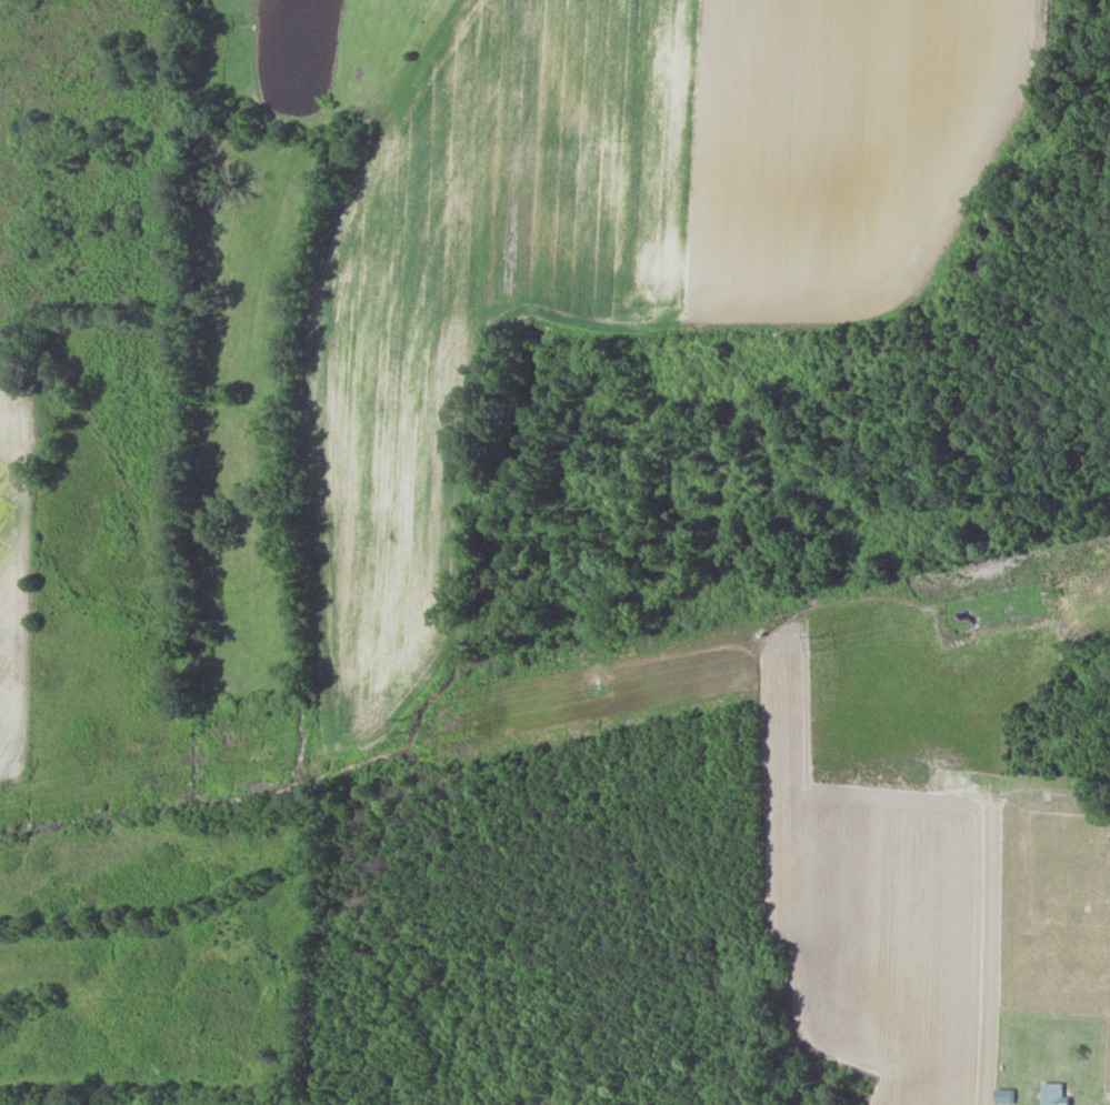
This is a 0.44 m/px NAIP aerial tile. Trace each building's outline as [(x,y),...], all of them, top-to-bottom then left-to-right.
[(1070,1096),(1063,1095),(1064,1083),(1044,1082),(1043,1104),(1070,1104),(1070,1096)]
